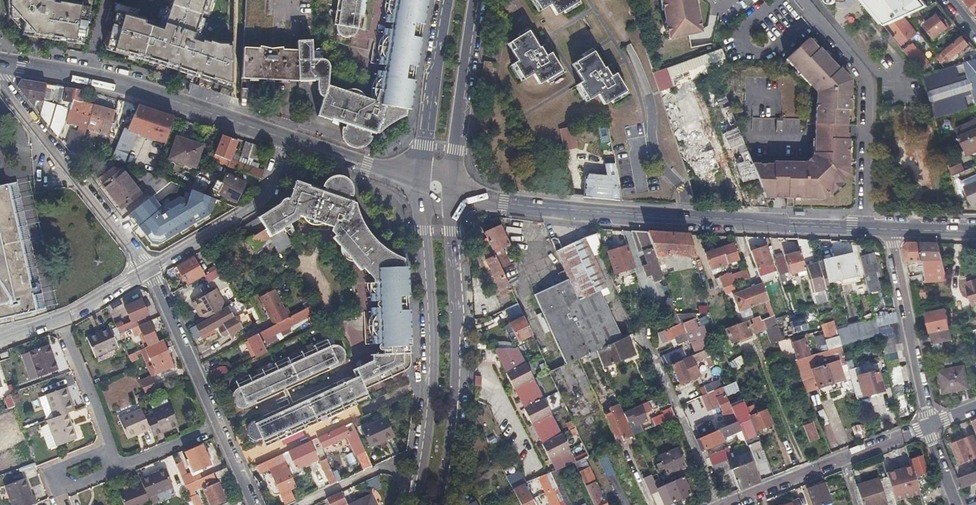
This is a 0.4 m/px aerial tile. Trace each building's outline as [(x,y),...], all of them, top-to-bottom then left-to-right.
[(16,22),(31,41),(40,45),(47,46),(76,50),(81,17),(44,11),(44,0),(7,0),(7,3),(12,3),(11,17),(16,22)] [(166,43),(142,35),(144,30),(119,22),(109,52),(233,91),(232,52),(199,43),(212,0),(179,0),(166,43)] [(356,26),(358,10),(362,11),(364,0),(340,0),(339,6),(334,5),(332,20),(335,21),(335,23),(336,26),(337,28),(338,29),(340,31),(342,32),(345,32),(348,32),(350,32),(352,31),(354,29),(356,26)] [(384,10),(384,14),(393,16),(391,29),(382,28),(381,32),(379,34),(377,38),(377,40),(376,44),(376,48),(377,52),(377,56),(386,57),(384,71),(375,69),(374,74),(373,75),(372,77),(370,81),(369,84),(369,88),(369,90),(370,94),(372,98),(365,118),(365,119),(365,121),(366,121),(367,122),(366,124),(369,126),(375,129),(377,126),(380,122),(383,119),(385,118),(387,116),(389,115),(394,113),(399,112),(401,112),(403,112),(405,105),(409,76),(409,73),(410,71),(411,69),(411,67),(411,64),(411,62),(412,62),(416,34),(415,34),(416,31),(417,30),(418,27),(418,25),(418,24),(417,23),(417,20),(414,20),(415,14),(417,13),(417,12),(419,10),(420,9),(421,7),(421,6),(421,5),(421,4),(421,1),(421,0),(384,0),(383,1),(383,4),(383,6),(384,10)] [(421,5),(421,6),(421,7),(420,9),(419,10),(417,12),(417,13),(415,14),(414,20),(417,20),(423,21),(426,0),(421,0),(421,1),(421,4),(421,5)] [(576,0),(529,0),(538,14),(549,7),(556,17),(563,12),(565,15),(580,6),(576,0)] [(693,0),(660,0),(667,38),(699,32),(693,0)] [(884,27),(888,25),(902,18),(928,6),(922,0),(862,0),(884,27)] [(965,2),(975,15),(975,0),(967,0),(965,2)] [(934,38),(940,33),(946,28),(936,17),(924,26),(934,38)] [(897,36),(896,37),(895,37),(901,45),(915,34),(902,18),(888,25),(897,36)] [(518,36),(520,39),(511,44),(508,46),(518,62),(512,67),(521,83),(533,76),(539,86),(546,81),(548,84),(564,74),(562,71),(546,46),(540,49),(528,30),(518,36)] [(421,34),(416,34),(412,62),(416,63),(421,34)] [(310,36),(295,39),(296,50),(297,76),(315,76),(327,75),(328,61),(328,59),(327,58),(326,56),(325,56),(322,55),(318,54),(311,54),(310,36)] [(940,64),(942,62),(944,60),(948,60),(968,44),(961,37),(935,58),(940,64)] [(811,41),(789,63),(813,91),(814,89),(822,98),(822,103),(819,105),(817,158),(809,165),(809,166),(804,166),(804,163),(775,162),(775,165),(752,164),(757,177),(761,186),(766,198),(817,199),(817,196),(822,196),(826,193),(830,196),(846,181),(842,177),(847,173),(848,168),(850,168),(851,141),(848,141),(850,113),(853,113),(854,89),(851,89),(851,85),(822,51),(821,53),(811,41)] [(270,46),(264,44),(258,43),(258,45),(242,43),(241,75),(298,81),(297,76),(296,50),(282,48),(282,45),(270,46)] [(933,60),(931,59),(929,57),(927,59),(919,49),(918,49),(913,43),(904,51),(920,70),(933,60)] [(729,68),(725,58),(721,48),(671,70),(678,88),(729,68)] [(582,55),(584,59),(593,53),(591,50),(582,55)] [(599,91),(601,100),(605,106),(611,102),(627,92),(615,75),(611,78),(605,69),(604,69),(593,53),(584,59),(582,60),(583,66),(593,65),(599,91)] [(481,57),(479,67),(490,68),(491,59),(481,57)] [(930,95),(936,116),(975,105),(975,62),(975,60),(960,64),(956,65),(923,74),(930,95)] [(593,65),(583,66),(577,67),(579,70),(576,73),(582,82),(578,85),(589,101),(598,95),(601,100),(599,91),(593,65)] [(610,66),(605,69),(611,78),(615,75),(610,66)] [(660,89),(666,87),(672,85),(668,71),(656,76),(660,89)] [(327,75),(315,76),(316,88),(317,89),(318,90),(320,92),(322,92),(326,80),(327,75)] [(413,76),(409,76),(405,105),(409,106),(413,76)] [(18,86),(41,115),(44,101),(61,104),(61,100),(64,87),(22,80),(18,86)] [(362,93),(326,80),(322,92),(315,111),(318,111),(321,110),(325,112),(326,114),(329,115),(331,111),(345,116),(358,120),(365,98),(362,93)] [(586,103),(589,101),(578,85),(576,86),(586,103)] [(86,129),(93,105),(84,102),(85,90),(67,87),(65,101),(61,100),(61,104),(44,101),(41,115),(59,138),(68,123),(86,129)] [(714,91),(721,107),(729,104),(723,88),(714,91)] [(225,97),(226,94),(227,92),(217,89),(215,94),(225,97)] [(628,95),(627,92),(611,102),(612,105),(628,95)] [(738,145),(741,153),(747,151),(729,104),(721,107),(726,121),(728,121),(730,125),(727,127),(728,131),(723,134),(729,149),(738,145)] [(116,113),(93,105),(86,129),(108,136),(116,113)] [(136,110),(133,115),(129,126),(134,128),(144,107),(138,105),(137,108),(136,110)] [(124,163),(137,133),(165,142),(174,116),(144,107),(134,128),(129,126),(127,129),(124,128),(111,158),(124,163)] [(358,120),(345,116),(342,123),(340,122),(339,125),(339,130),(341,135),(345,140),(349,142),(355,143),(360,142),(365,139),(368,135),(369,132),(367,131),(369,126),(366,124),(358,120)] [(674,134),(679,133),(683,131),(678,117),(670,120),(674,134)] [(971,124),(969,121),(956,128),(969,153),(971,154),(975,151),(975,121),(971,124)] [(572,129),(559,131),(564,153),(576,150),(572,129)] [(84,134),(78,131),(74,143),(73,147),(78,153),(81,146),(84,134)] [(235,169),(238,162),(230,160),(236,141),(222,136),(212,161),(235,169)] [(169,159),(182,163),(195,167),(202,145),(177,137),(169,159)] [(686,146),(678,148),(681,157),(689,155),(686,146)] [(747,151),(741,153),(743,158),(736,161),(743,183),(757,177),(752,164),(747,151)] [(718,168),(715,160),(712,152),(690,160),(696,177),(718,168)] [(103,164),(99,159),(95,154),(89,159),(97,169),(103,164)] [(246,165),(238,162),(235,169),(244,172),(246,165)] [(246,164),(246,165),(244,172),(261,178),(263,171),(246,164)] [(951,175),(964,171),(961,164),(949,168),(951,175)] [(604,175),(604,165),(584,165),(584,175),(604,175)] [(615,165),(611,165),(607,166),(610,179),(587,177),(585,197),(622,200),(615,165)] [(97,179),(109,193),(121,208),(139,193),(121,170),(113,166),(97,179)] [(141,178),(152,194),(166,185),(155,169),(141,178)] [(215,183),(212,181),(209,180),(206,187),(212,190),(212,189),(218,191),(218,193),(237,202),(246,183),(227,174),(222,183),(217,180),(215,183)] [(189,189),(201,195),(208,182),(196,175),(189,189)] [(325,184),(323,186),(326,187),(324,191),(310,187),(309,190),(336,199),(327,225),(333,226),(336,235),(342,230),(335,222),(340,206),(340,205),(341,205),(342,204),(343,204),(343,203),(344,203),(346,203),(346,202),(357,206),(356,202),(349,200),(351,195),(352,196),(353,194),(353,191),(353,187),(352,185),(351,182),(348,180),(346,178),(342,176),(339,176),(337,176),(335,176),(332,177),(329,178),(326,181),(325,184)] [(299,181),(296,180),(290,198),(288,198),(287,197),(285,198),(283,199),(282,200),(281,202),(271,209),(273,212),(266,216),(264,213),(258,217),(270,236),(283,228),(284,228),(299,218),(300,216),(327,225),(336,199),(309,190),(310,187),(310,185),(307,184),(304,186),(300,184),(299,181)] [(965,186),(973,206),(975,205),(975,182),(965,186)] [(36,310),(6,185),(0,186),(0,318),(36,310)] [(128,215),(141,232),(155,249),(176,232),(149,199),(128,215)] [(368,282),(368,291),(368,292),(369,293),(370,294),(370,297),(382,297),(382,310),(371,311),(371,315),(369,320),(369,325),(370,329),(370,332),(372,336),(372,340),(384,339),(384,343),(384,353),(372,354),(373,360),(368,362),(375,377),(394,368),(396,369),(398,370),(400,370),(402,370),(403,370),(406,369),(407,368),(409,366),(410,363),(410,362),(410,352),(407,352),(407,350),(408,348),(408,346),(408,345),(408,343),(406,340),(406,338),(408,338),(407,309),(405,309),(405,308),(406,306),(407,305),(407,302),(406,299),(405,297),(405,296),(406,296),(405,266),(404,258),(397,255),(394,253),(387,249),(384,247),(378,242),(375,239),(370,233),(366,227),(364,224),(362,220),(359,213),(357,206),(346,202),(346,203),(344,203),(343,203),(343,204),(342,204),(341,205),(340,205),(340,206),(335,222),(342,230),(336,235),(333,238),(343,249),(349,243),(358,253),(352,259),(362,270),(364,268),(370,263),(373,266),(375,263),(378,266),(382,271),(375,277),(374,282),(368,282)] [(251,249),(271,237),(270,236),(258,217),(239,228),(251,249)] [(493,251),(500,247),(508,244),(499,225),(484,232),(486,237),(493,251)] [(614,229),(614,231),(614,232),(617,240),(619,242),(625,241),(622,230),(614,229)] [(663,277),(656,257),(646,231),(630,230),(639,252),(644,250),(649,263),(643,265),(647,273),(651,271),(655,281),(663,277)] [(646,231),(656,257),(664,257),(663,254),(669,254),(669,253),(677,253),(677,256),(695,256),(689,234),(646,231)] [(502,295),(511,291),(493,251),(486,237),(482,240),(491,258),(486,260),(502,295)] [(620,335),(609,312),(599,288),(606,285),(584,237),(562,247),(558,239),(554,237),(550,238),(578,300),(544,316),(566,362),(595,350),(626,336),(627,336),(626,333),(620,335)] [(711,269),(725,263),(739,258),(733,242),(705,253),(711,269)] [(919,261),(919,263),(919,264),(925,264),(926,275),(929,274),(930,282),(947,281),(938,244),(908,243),(902,248),(905,261),(919,261)] [(626,244),(617,247),(607,251),(614,272),(633,266),(626,244)] [(766,246),(758,249),(751,252),(758,269),(773,263),(766,246)] [(795,276),(806,273),(805,267),(800,251),(785,256),(790,274),(794,273),(795,276)] [(826,270),(828,281),(839,278),(840,283),(859,278),(852,253),(824,261),(826,270)] [(879,289),(875,276),(872,262),(875,261),(873,254),(859,257),(868,292),(879,289)] [(780,274),(783,273),(787,272),(782,256),(775,258),(780,274)] [(177,267),(182,275),(187,284),(204,274),(194,257),(177,267)] [(370,263),(364,268),(369,274),(378,266),(375,263),(373,266),(370,263)] [(819,263),(805,267),(806,273),(812,292),(822,289),(821,286),(829,284),(828,281),(826,270),(822,271),(819,263)] [(749,276),(748,272),(746,268),(721,278),(725,286),(732,283),(749,276)] [(213,271),(204,277),(209,283),(217,277),(213,271)] [(921,275),(908,277),(910,284),(922,282),(921,275)] [(971,307),(975,306),(975,279),(966,282),(967,285),(965,286),(971,307)] [(763,282),(749,288),(735,294),(741,309),(765,300),(771,316),(775,314),(763,282)] [(732,283),(725,286),(728,295),(735,291),(732,283)] [(227,286),(218,291),(222,298),(231,294),(227,286)] [(213,314),(225,307),(215,289),(192,302),(198,312),(200,311),(205,319),(213,314)] [(273,290),(260,296),(274,324),(290,316),(285,307),(283,309),(273,290)] [(661,302),(667,317),(677,312),(672,298),(661,302)] [(134,328),(146,322),(144,316),(147,314),(141,300),(125,307),(131,322),(123,325),(122,322),(114,326),(118,335),(125,332),(134,328)] [(513,321),(522,317),(516,304),(506,309),(513,321)] [(226,306),(225,307),(213,314),(214,315),(197,326),(202,335),(219,326),(219,327),(218,330),(221,335),(224,337),(229,334),(230,335),(235,336),(236,332),(243,328),(236,316),(234,317),(230,310),(229,311),(226,306)] [(256,357),(266,351),(262,341),(309,316),(305,308),(290,316),(274,324),(247,338),(256,357)] [(925,314),(929,332),(949,328),(944,309),(925,314)] [(676,344),(687,339),(677,312),(667,317),(654,323),(656,328),(667,323),(666,321),(670,319),(673,326),(658,333),(663,343),(674,338),(676,344)] [(691,341),(696,352),(708,347),(706,343),(700,326),(694,312),(677,312),(687,339),(691,341)] [(761,315),(758,317),(754,318),(756,322),(753,323),(757,332),(768,328),(765,318),(763,319),(761,315)] [(793,332),(800,331),(807,329),(803,316),(789,320),(793,332)] [(523,317),(517,320),(510,323),(518,340),(532,334),(523,317)] [(841,345),(878,334),(877,327),(875,319),(835,331),(823,334),(828,349),(841,345)] [(741,339),(741,340),(742,341),(751,338),(750,335),(753,334),(748,320),(727,328),(733,342),(741,339)] [(832,321),(821,324),(823,334),(835,331),(832,321)] [(148,322),(146,322),(134,328),(143,349),(157,342),(154,335),(148,323),(148,322)] [(704,324),(700,326),(706,343),(711,341),(704,324)] [(877,327),(878,334),(889,380),(895,378),(893,374),(900,372),(888,324),(877,327)] [(86,338),(90,348),(94,358),(116,349),(108,328),(86,338)] [(929,332),(932,345),(942,342),(954,339),(953,335),(951,336),(949,328),(929,332)] [(127,337),(125,332),(118,335),(121,340),(127,337)] [(815,337),(819,352),(828,349),(823,334),(815,337)] [(634,353),(626,336),(595,350),(603,367),(634,353)] [(810,354),(807,346),(804,337),(793,341),(798,358),(807,355),(810,354)] [(239,389),(238,389),(236,390),(235,391),(234,394),(233,398),(233,401),(234,404),(235,405),(237,407),(240,409),(243,409),(244,409),(247,409),(257,404),(255,401),(272,393),(274,396),(284,391),(282,388),(302,379),(304,382),(313,378),(312,374),(328,367),(329,370),(340,365),(342,364),(343,363),(345,361),(346,359),(346,358),(346,355),(346,352),(345,351),(344,349),(342,347),(340,346),(337,345),(334,345),(331,346),(328,339),(315,345),(316,348),(291,360),(289,356),(275,363),(277,366),(252,378),(250,375),(236,381),(239,389)] [(161,341),(157,342),(143,349),(151,366),(149,367),(153,376),(173,367),(161,341)] [(942,342),(932,345),(934,353),(944,351),(942,342)] [(826,364),(845,358),(841,345),(828,349),(819,352),(810,354),(807,355),(811,368),(826,364)] [(708,347),(696,352),(671,363),(679,383),(700,374),(694,361),(705,356),(713,375),(718,374),(708,347)] [(39,378),(48,375),(57,372),(49,348),(30,354),(30,355),(24,357),(23,359),(28,372),(30,373),(36,371),(39,378)] [(515,349),(496,348),(497,352),(508,373),(506,374),(514,389),(516,388),(526,408),(524,409),(531,424),(533,423),(544,442),(541,443),(549,458),(551,457),(557,469),(569,464),(563,451),(565,450),(558,435),(556,436),(547,416),(549,415),(542,399),(539,401),(530,381),(532,379),(525,364),(523,365),(515,349)] [(128,355),(131,363),(139,360),(135,352),(128,355)] [(672,354),(660,359),(663,365),(674,360),(673,356),(672,354)] [(804,389),(816,385),(814,377),(811,368),(807,355),(798,358),(795,359),(801,381),(804,389)] [(811,368),(814,377),(816,385),(816,386),(831,381),(826,364),(811,368)] [(882,390),(879,380),(877,371),(860,375),(857,366),(853,367),(848,369),(856,397),(882,390)] [(938,372),(940,383),(943,394),(968,389),(963,366),(938,372)] [(225,368),(222,367),(219,367),(210,372),(214,379),(227,372),(225,368)] [(313,378),(329,370),(328,367),(312,374),(313,378)] [(559,373),(556,367),(548,369),(552,376),(559,373)] [(559,373),(552,376),(559,392),(568,388),(560,372),(559,373)] [(358,404),(355,397),(356,397),(358,396),(360,393),(361,391),(361,388),(361,385),(361,384),(359,381),(357,379),(355,378),(353,377),(352,377),(349,377),(346,378),(336,383),(337,386),(321,394),(319,390),(294,402),(290,404),(280,409),(281,412),(264,420),(263,417),(253,421),(251,423),(249,426),(248,428),(248,430),(248,433),(249,435),(250,437),(251,438),(253,440),(255,441),(258,441),(261,441),(263,440),(266,448),(358,404)] [(149,378),(139,382),(145,395),(155,390),(149,378)] [(704,384),(707,392),(722,385),(719,378),(704,384)] [(288,390),(304,382),(302,379),(282,388),(284,391),(288,390)] [(336,383),(319,390),(321,394),(337,386),(336,383)] [(717,400),(728,425),(736,421),(722,385),(707,392),(712,402),(717,400)] [(56,419),(69,414),(76,412),(67,389),(48,396),(56,419)] [(257,404),(274,396),(272,393),(255,401),(257,404)] [(291,397),(290,394),(286,396),(276,401),(277,404),(287,399),(291,397)] [(547,408),(557,405),(554,395),(544,398),(547,408)] [(3,398),(7,409),(14,406),(10,396),(3,398)] [(898,416),(902,415),(906,414),(902,400),(895,401),(898,416)] [(698,401),(683,404),(685,413),(700,410),(698,401)] [(156,436),(166,432),(177,427),(175,422),(178,421),(170,402),(153,409),(154,411),(146,415),(152,429),(156,436)] [(624,438),(633,434),(623,413),(619,404),(610,408),(624,438)] [(770,424),(768,418),(765,411),(757,414),(754,405),(747,407),(755,430),(770,424)] [(633,434),(640,431),(637,423),(645,419),(639,406),(623,413),(633,434)] [(662,410),(662,411),(663,413),(651,418),(653,422),(646,425),(648,428),(675,417),(670,406),(662,410)] [(821,419),(826,417),(821,406),(816,409),(821,419)] [(130,438),(152,429),(146,415),(144,409),(121,419),(130,438)] [(281,412),(280,409),(263,417),(264,420),(281,412)] [(77,441),(69,414),(56,419),(49,421),(51,427),(54,437),(46,440),(50,451),(77,441)] [(360,428),(365,437),(369,446),(393,435),(385,417),(360,428)] [(736,421),(728,425),(696,439),(701,451),(723,441),(721,437),(739,429),(736,421)] [(809,443),(819,439),(813,422),(803,426),(809,443)] [(319,438),(321,442),(323,446),(346,435),(352,448),(354,447),(364,470),(372,466),(361,444),(352,423),(319,438)] [(54,437),(51,427),(42,430),(46,440),(54,437)] [(964,439),(972,459),(975,457),(975,444),(973,436),(964,439)] [(972,459),(964,439),(952,444),(960,464),(972,459)] [(296,469),(307,464),(318,459),(310,442),(289,452),(296,469)] [(209,465),(205,455),(201,446),(184,453),(193,472),(209,465)] [(709,456),(713,465),(733,457),(731,452),(729,447),(709,456)] [(661,462),(658,463),(655,464),(658,470),(663,468),(666,474),(683,466),(675,448),(658,456),(661,462)] [(733,457),(713,465),(717,475),(730,470),(738,489),(760,480),(748,450),(733,457)] [(763,451),(760,452),(756,454),(762,469),(769,466),(763,451)] [(353,452),(345,456),(350,467),(358,464),(353,452)] [(256,465),(258,469),(259,473),(268,468),(280,493),(282,492),(284,496),(293,492),(291,488),(296,486),(281,454),(256,465)] [(912,458),(914,467),(917,475),(919,484),(929,481),(921,455),(912,458)] [(336,481),(331,469),(326,458),(319,462),(330,484),(336,481)] [(181,463),(176,465),(181,478),(186,475),(181,463)] [(602,497),(597,485),(589,466),(579,471),(594,504),(606,504),(602,497)] [(208,483),(208,484),(229,475),(226,468),(201,479),(196,481),(199,488),(205,486),(204,485),(208,483)] [(141,480),(142,484),(148,499),(173,489),(166,470),(141,480)] [(957,478),(960,488),(975,482),(975,471),(957,478)] [(185,486),(196,481),(201,479),(199,473),(192,476),(191,473),(186,475),(181,478),(185,486)] [(551,473),(540,478),(552,504),(566,504),(551,473)] [(666,488),(668,493),(671,502),(690,494),(682,476),(664,483),(666,488)] [(656,487),(659,486),(661,484),(658,477),(653,480),(656,487)] [(862,504),(897,504),(888,477),(856,487),(862,504)] [(38,504),(34,497),(32,498),(25,480),(6,488),(13,504),(35,504),(38,504)] [(188,493),(199,488),(196,481),(185,486),(188,493)] [(208,484),(208,483),(204,485),(205,486),(206,489),(203,490),(209,504),(214,504),(225,500),(217,484),(210,487),(208,484)] [(659,492),(666,488),(664,483),(661,484),(659,486),(656,487),(659,492)] [(815,486),(807,489),(813,504),(822,504),(830,502),(823,483),(815,486)] [(142,484),(120,493),(124,504),(148,504),(150,504),(148,499),(142,484)] [(523,486),(514,491),(516,495),(525,490),(523,486)] [(527,490),(525,490),(516,495),(521,504),(535,504),(527,490)] [(292,495),(295,501),(302,498),(299,492),(292,495)] [(341,492),(327,499),(330,504),(347,504),(341,492)] [(348,504),(375,504),(370,495),(348,504)]
